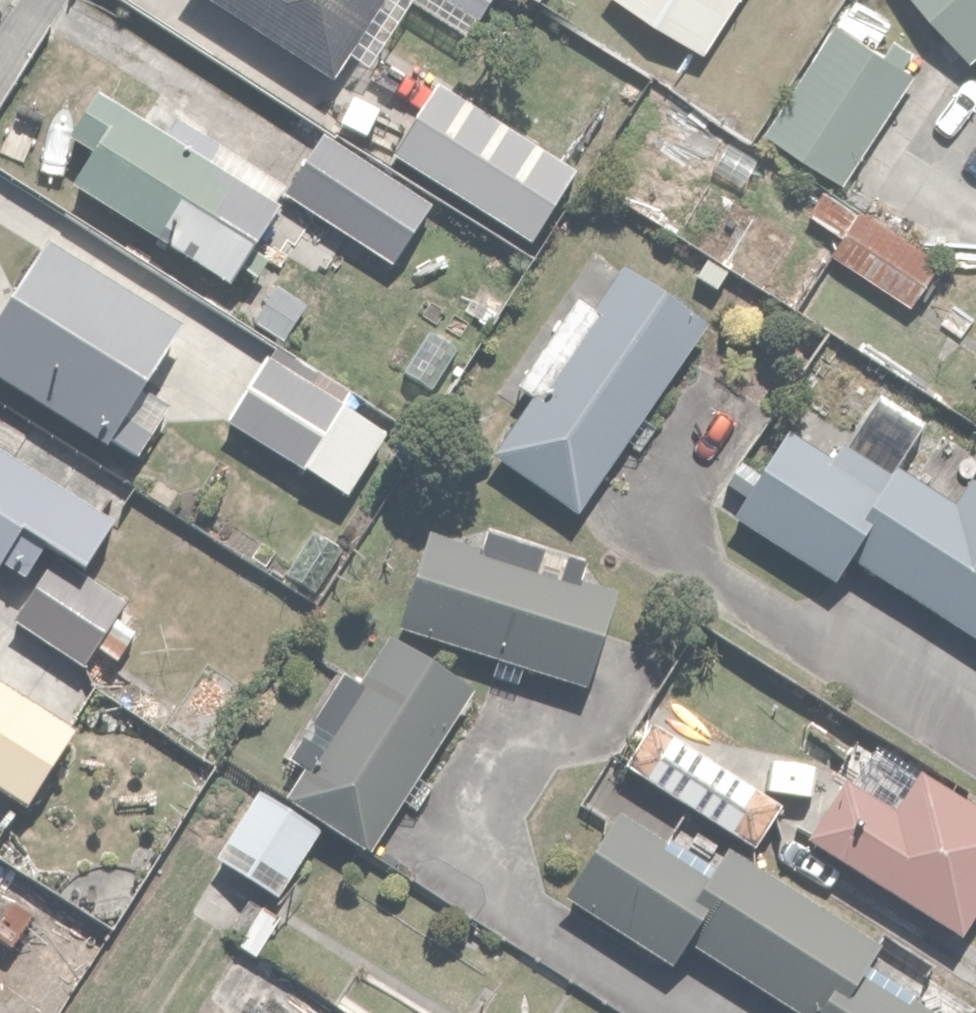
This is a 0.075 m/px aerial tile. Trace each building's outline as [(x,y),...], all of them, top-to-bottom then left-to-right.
[(415,0),(209,0),(269,38),(254,61),(305,93),(319,71),(324,74),(341,47),(373,67),(416,1),(415,0)] [(475,25),(489,0),(433,0),(475,25)] [(536,9),(541,0),(520,0),(536,9)] [(705,53),(738,0),(621,0),(705,53)] [(871,0),(836,0),(746,131),(776,152),(785,140),(840,177),(917,66),(878,39),(894,15),(871,0)] [(963,46),(975,34),(975,0),(922,0),(963,46)] [(427,79),(384,151),(536,243),(579,171),(427,79)] [(274,201),(89,91),(61,138),(82,151),(62,186),(225,283),(274,201)] [(435,199),(321,129),(281,194),(395,264),(435,199)] [(901,296),(935,242),(825,172),(800,209),(834,230),(822,247),(901,296)] [(45,231),(0,309),(0,380),(104,446),(110,437),(148,459),(180,404),(147,385),(188,313),(45,231)] [(504,383),(527,398),(491,451),(573,508),(699,319),(616,263),(587,307),(565,292),(504,383)] [(349,494),(388,425),(347,402),(354,389),(262,337),(217,419),(349,494)] [(16,526),(82,568),(131,490),(0,408),(0,552),(16,526)] [(949,506),(843,440),(830,460),(780,429),(728,512),(835,580),(848,559),(975,640),(975,463),(949,506)] [(585,679),(609,586),(417,536),(393,629),(585,679)] [(44,554),(5,616),(85,666),(95,651),(115,664),(138,628),(118,615),(125,605),(44,554)] [(384,635),(280,790),(363,845),(468,688),(384,635)] [(25,804),(72,723),(0,682),(0,790),(25,804)] [(743,778),(641,717),(615,760),(759,847),(803,773),(761,748),(743,778)] [(800,837),(950,933),(975,893),(975,805),(912,764),(886,805),(839,775),(800,837)] [(319,823),(253,784),(208,859),(274,899),(319,823)] [(660,956),(673,934),(797,1012),(933,1012),(859,966),(877,938),(723,840),(698,880),(598,816),(555,889),(660,956)]
